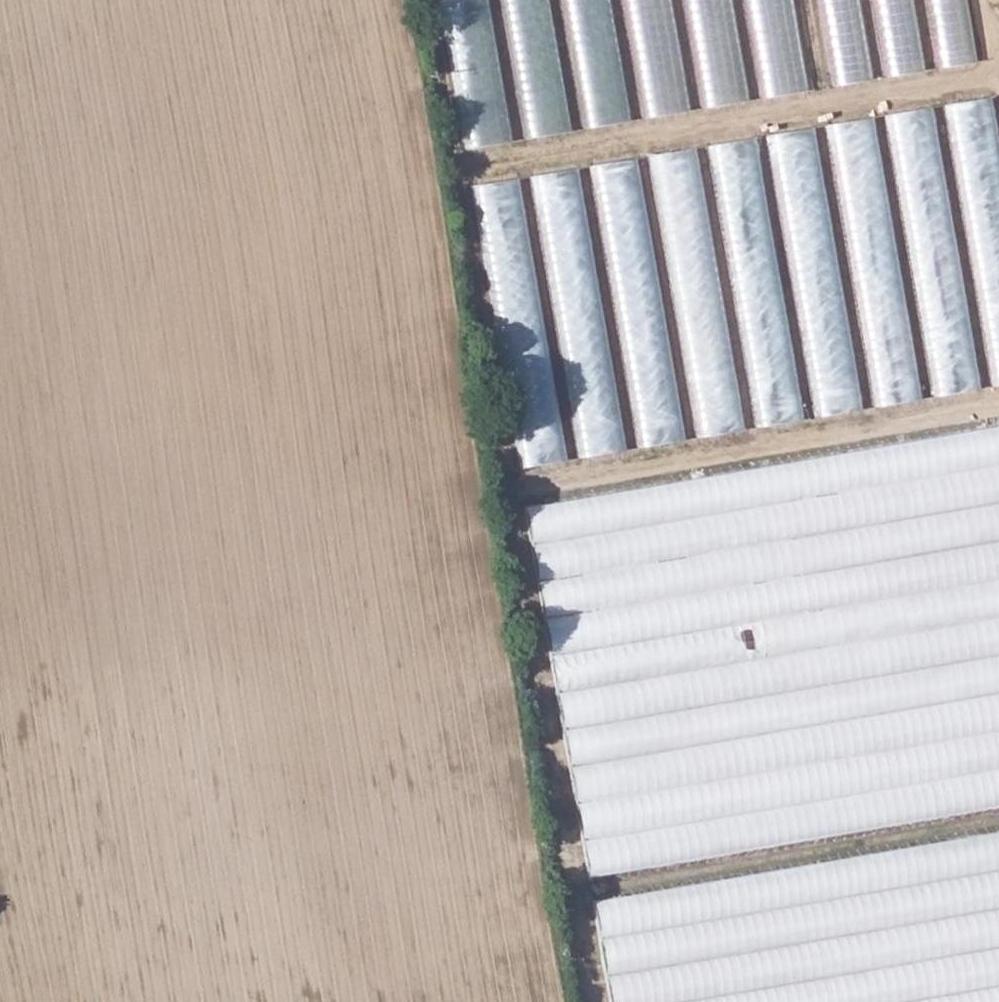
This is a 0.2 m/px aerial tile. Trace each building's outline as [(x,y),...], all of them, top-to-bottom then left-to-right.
[(975,56),(967,0),(934,0),(943,61),(975,56)] [(627,90),(586,97),(591,125),(632,118),(627,90)] [(467,144),(491,143),(490,131),(473,132),(472,107),(465,107),(467,144)] [(664,206),(676,298),(704,294),(705,302),(720,300),(701,148),(678,151),(684,204),(664,206)] [(524,177),(476,184),(519,467),(567,459),(524,177)] [(913,212),(907,277),(960,282),(963,241),(922,238),(924,213),(913,212)] [(856,276),(899,278),(901,238),(891,237),(892,218),(858,216),(856,276)] [(645,306),(663,303),(648,217),(628,220),(631,236),(621,238),(625,259),(610,262),(618,307),(644,303),(645,306)] [(568,376),(579,455),(625,449),(613,357),(609,358),(605,330),(606,330),(591,224),(571,227),(573,241),(548,244),(562,350),(575,348),(579,374),(568,376)] [(799,301),(817,413),(923,396),(913,338),(912,338),(909,317),(885,321),(885,322),(864,326),(875,393),(860,395),(846,308),(835,309),(831,282),(842,280),(834,228),(813,231),(814,237),(788,241),(798,301),(799,301)] [(752,372),(760,424),(806,417),(794,335),(791,336),(775,230),(728,237),(743,335),(749,334),(754,371),(752,372)] [(931,346),(932,390),(978,389),(977,328),(943,328),(944,346),(931,346)] [(647,440),(681,439),(681,372),(653,372),(653,394),(647,394),(647,418),(647,440)] [(585,868),(998,812),(998,431),(527,496),(548,651),(750,623),(755,660),(560,687),(585,868)] [(687,666),(753,654),(747,622),(691,632),(696,658),(686,660),(687,666)] [(600,888),(615,1001),(998,1001),(998,834),(600,888)]
